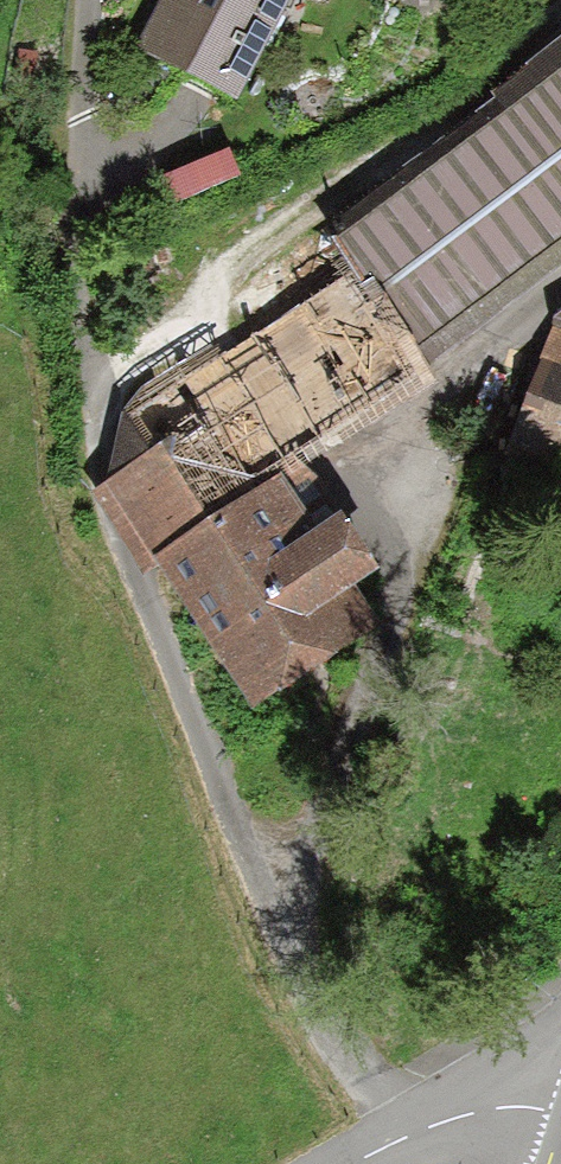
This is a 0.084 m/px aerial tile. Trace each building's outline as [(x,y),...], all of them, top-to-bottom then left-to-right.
[(138,42),(235,91),(281,0),(160,0),(138,42)] [(560,11),(560,0),(524,0),(560,11)] [(560,303),(560,58),(393,161),(385,146),(217,259),(208,248),(114,317),(119,508),(158,565),(280,484),(560,303)] [(503,476),(560,494),(560,314),(554,320),(503,476)] [(260,718),(391,631),(362,587),(373,580),(338,527),(318,541),(280,484),(158,565),(260,718)]
